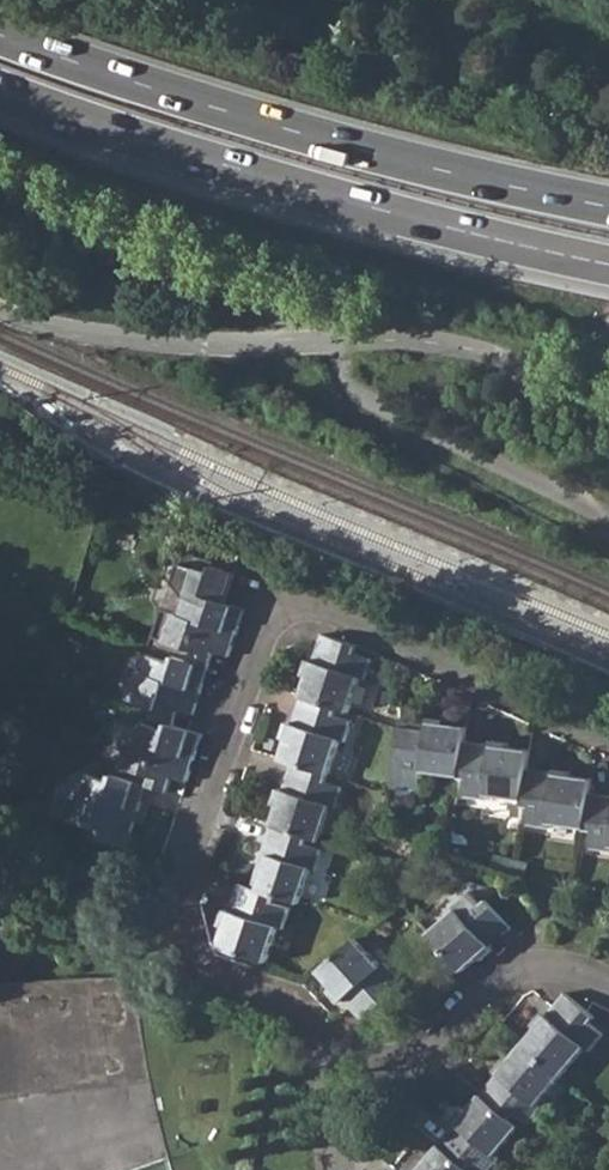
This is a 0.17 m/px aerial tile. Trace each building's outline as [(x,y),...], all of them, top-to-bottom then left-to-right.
[(175,655),(211,667),(216,652),(230,656),(246,609),(225,602),(234,573),(212,566),(210,572),(180,563),(174,582),(186,597),(180,614),(162,608),(149,646),(175,655)] [(338,709),(350,713),(362,677),(367,679),(373,658),(356,653),(358,646),(322,634),(314,660),(320,662),(315,677),(309,675),(302,696),(338,709)] [(168,722),(175,724),(180,710),(195,715),(211,667),(175,655),(173,662),(151,655),(145,672),(139,670),(129,698),(158,707),(155,718),(168,722)] [(309,675),(315,677),(320,662),(314,660),(309,659),(304,673),(309,675)] [(293,763),(329,775),(341,740),(346,742),(353,721),(336,716),(338,709),(302,696),(293,722),(299,724),(294,740),(288,738),(281,759),(293,763)] [(393,787),(398,796),(413,797),(420,790),(424,771),(460,776),(465,741),(467,727),(447,723),(446,730),(430,728),(431,721),(403,717),(393,787)] [(430,728),(446,730),(447,723),(447,719),(431,717),(431,721),(430,728)] [(288,738),(294,740),(299,724),(293,722),(288,721),(283,736),(288,738)] [(149,785),(169,792),(174,777),(189,782),(204,734),(175,724),(168,722),(166,730),(144,722),(139,739),(132,737),(124,762),(113,758),(108,772),(113,773),(122,776),(149,785)] [(527,769),(530,750),(509,747),(508,754),(492,752),(493,745),(465,741),(460,776),(460,777),(468,779),(465,796),(487,799),(487,794),(523,800),(527,769)] [(509,747),(510,743),(494,741),(493,745),(492,752),(508,754),(509,747)] [(309,837),(321,841),(333,807),(337,809),(344,788),(327,782),(329,775),(293,763),(284,789),(291,791),(286,806),(279,804),(273,824),(309,837)] [(590,793),(592,778),(571,775),(570,782),(554,780),(555,773),(527,769),(523,800),(522,805),(530,807),(527,824),(548,828),(549,823),(585,828),(590,793)] [(571,775),(572,771),(556,769),(555,773),(554,780),(570,782),(571,775)] [(93,836),(131,848),(137,833),(133,833),(149,785),(122,776),(113,773),(110,780),(88,773),(83,790),(77,788),(67,816),(97,826),(93,836)] [(279,804),(286,806),(291,791),(284,789),(280,788),(275,803),(279,804)] [(590,793),(585,828),(584,829),(593,831),(590,848),(608,852),(608,795),(590,793)] [(276,895),(300,903),(312,868),(317,870),(324,849),(307,844),(309,837),(273,824),(252,887),(276,895)] [(219,945),(268,961),(279,927),(285,929),(291,908),(274,902),(276,895),(252,887),(240,883),(231,910),(237,912),(233,927),(226,925),(219,945)] [(432,932),(465,971),(482,956),(477,951),(489,940),(494,945),(515,927),(490,898),(484,904),(473,890),(456,904),(459,908),(432,932)] [(226,925),(233,927),(237,912),(231,910),(227,908),(222,923),(226,925)] [(345,999),(364,1021),(393,995),(388,989),(401,978),(387,961),(383,964),(359,937),(321,971),(335,987),(340,982),(351,995),(345,999)] [(482,956),(485,959),(497,949),(494,945),(489,940),(477,951),(482,956)] [(169,1156),(159,1114),(135,975),(0,983),(0,1169),(173,1169),(169,1156)] [(332,989),(342,1002),(345,999),(351,995),(340,982),(335,987),(332,989)] [(525,1042),(563,1076),(587,1048),(591,1051),(605,1034),(591,1023),(596,1016),(568,991),(549,1013),(555,1018),(544,1030),(539,1026),(525,1042)] [(539,1026),(544,1030),(555,1018),(549,1013),(546,1011),(536,1023),(539,1026)] [(482,1093),(512,1118),(517,1111),(532,1124),(545,1106),(541,1103),(542,1101),(560,1080),(563,1076),(525,1042),(511,1059),(516,1063),(506,1076),(500,1071),(482,1093)] [(500,1071),(506,1076),(516,1063),(511,1059),(507,1056),(497,1068),(500,1071)] [(542,1101),(554,1111),(571,1089),(560,1080),(542,1101)] [(470,1169),(474,1163),(484,1169),(492,1169),(503,1157),(498,1153),(521,1125),(512,1118),(482,1093),(468,1109),(473,1113),(463,1126),(458,1121),(439,1144),(470,1169)] [(458,1121),(463,1126),(473,1113),(468,1109),(465,1107),(455,1119),(458,1121)] [(470,1169),(439,1144),(426,1159),(431,1164),(426,1169),(472,1169),(470,1169)] [(431,1164),(426,1159),(422,1157),(412,1169),(413,1169),(426,1169),(431,1164)]
